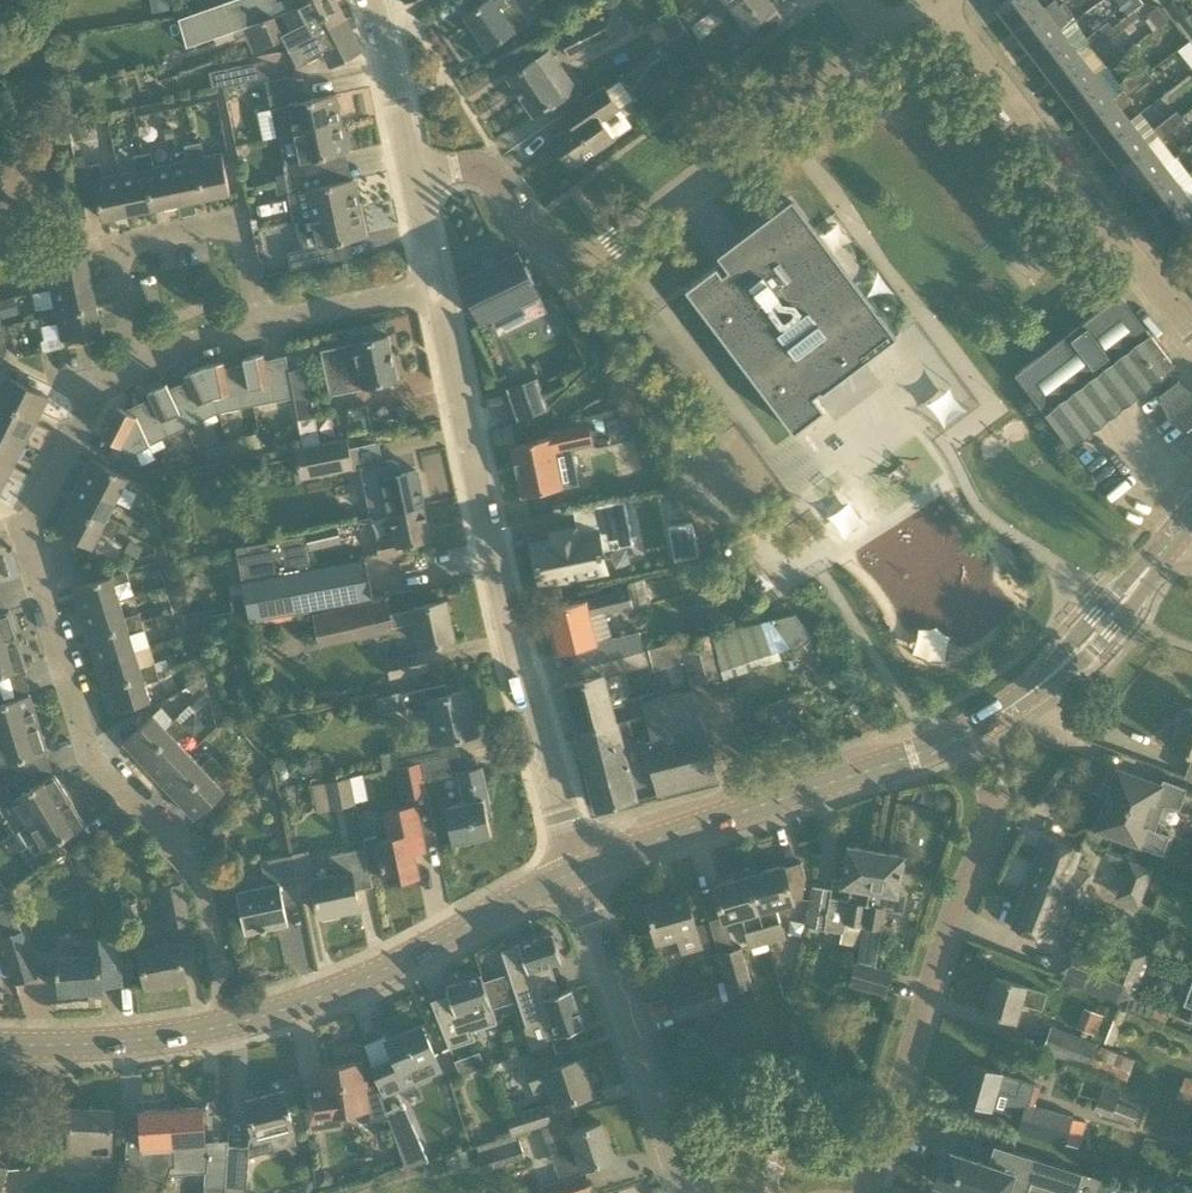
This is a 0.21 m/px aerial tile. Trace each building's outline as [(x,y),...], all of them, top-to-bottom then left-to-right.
[(253,23),(298,6),(310,0),(233,0),(223,3),(233,30),(253,23)] [(298,6),(253,23),(264,47),(283,37),(289,48),(346,19),(336,0),(310,0),(298,6)] [(484,1),(465,15),(487,48),(507,34),(515,29),(515,28),(529,19),(516,1),(518,0),(486,0),(484,1)] [(730,6),(737,0),(716,0),(708,6),(712,10),(703,17),(711,28),(723,20),(718,14),(730,6)] [(741,21),(727,32),(743,53),(785,20),(770,0),(737,0),(730,6),(741,21)] [(1015,30),(1043,8),(1037,0),(1005,0),(997,6),(1015,30)] [(1071,22),(1059,6),(1054,0),(1053,0),(1043,8),(1015,30),(1032,52),(1071,22)] [(1127,15),(1142,3),(1140,0),(1115,0),(1127,15)] [(611,9),(559,35),(570,56),(621,31),(611,9)] [(711,28),(703,17),(692,25),(701,36),(711,28)] [(362,50),(346,19),(289,48),(298,66),(322,53),(329,67),(362,50)] [(1093,51),(1105,42),(1096,29),(1086,36),(1075,20),(1071,22),(1032,52),(1049,75),(1078,53),(1088,45),(1093,51)] [(1096,29),(1105,42),(1117,33),(1108,20),(1096,29)] [(684,30),(660,47),(668,60),(680,52),(688,67),(700,61),(684,30)] [(1191,68),(1191,45),(1188,39),(1178,47),(1191,68)] [(556,118),(560,115),(584,99),(550,49),(508,78),(533,115),(547,106),(556,118)] [(1067,97),(1095,75),(1078,53),(1049,75),(1067,97)] [(209,72),(212,88),(245,81),(241,65),(209,72)] [(1140,87),(1152,78),(1142,65),(1130,74),(1140,87)] [(1128,96),(1129,96),(1140,87),(1130,74),(1118,84),(1123,90),(1128,96)] [(1095,75),(1067,97),(1084,120),(1112,98),(1095,75)] [(342,124),(336,94),(308,100),(303,77),(272,79),(268,90),(272,109),(277,135),(280,135),(280,136),(295,133),(295,134),(342,124)] [(550,139),(570,169),(614,139),(613,137),(631,125),(619,108),(634,99),(621,80),(606,89),(604,85),(584,99),(560,115),(561,116),(568,127),(550,139)] [(73,86),(63,88),(67,106),(77,104),(73,86)] [(1112,98),(1084,120),(1101,142),(1129,121),(1121,109),(1132,100),(1129,96),(1128,96),(1123,90),(1112,98)] [(1176,110),(1165,119),(1175,132),(1186,123),(1176,110)] [(1163,141),(1175,132),(1165,119),(1153,128),(1163,141)] [(1147,143),(1129,121),(1101,142),(1118,165),(1147,143)] [(295,134),(301,161),(283,165),(286,179),(275,181),(275,183),(323,173),(320,158),(348,152),(342,124),(295,134)] [(192,143),(204,198),(230,193),(222,153),(205,157),(201,141),(192,143)] [(188,160),(170,164),(178,204),(204,198),(192,143),(185,145),(188,160)] [(1135,187),(1164,166),(1147,143),(1118,165),(1135,187)] [(142,154),(153,209),(178,204),(170,164),(154,167),(151,152),(142,154)] [(120,174),(128,214),(153,209),(142,154),(133,156),(133,155),(116,158),(120,174)] [(1191,180),(1191,171),(1189,173),(1176,157),(1164,166),(1135,187),(1153,210),(1191,180)] [(102,219),(128,214),(120,174),(103,177),(100,163),(77,167),(80,183),(93,180),(102,219)] [(298,223),(361,209),(354,178),(326,184),(323,173),(275,183),(277,195),(289,192),(289,193),(288,193),(294,221),(298,221),(298,223)] [(1153,210),(1171,233),(1191,217),(1191,180),(1153,210)] [(716,265),(685,289),(794,432),(825,409),(814,395),(820,391),(822,393),(897,336),(815,228),(792,198),(741,236),(717,254),(729,270),(723,274),(716,265)] [(298,223),(304,249),(287,252),(291,270),(342,259),(338,242),(366,236),(361,209),(298,223)] [(485,316),(488,327),(520,317),(517,305),(536,299),(532,285),(534,284),(528,266),(525,267),(521,253),(459,274),(464,287),(462,288),(468,306),(470,306),(474,319),(485,316)] [(1191,274),(1191,253),(1182,260),(1191,274)] [(51,289),(91,280),(86,254),(44,263),(44,264),(31,267),(33,276),(48,273),(51,289)] [(42,317),(97,306),(91,280),(51,289),(55,305),(40,308),(42,317)] [(1046,415),(1069,445),(1152,381),(1161,392),(1158,394),(1159,395),(1160,394),(1171,419),(1184,424),(1191,418),(1191,392),(1177,381),(1179,380),(1178,379),(1176,381),(1167,370),(1175,364),(1120,293),(1015,374),(1046,415)] [(0,301),(0,309),(2,315),(18,311),(14,297),(0,301)] [(42,317),(30,319),(32,328),(43,326),(58,323),(62,340),(102,332),(97,306),(42,317)] [(345,391),(374,385),(397,380),(388,335),(354,343),(354,345),(336,349),(345,391)] [(252,404),(294,396),(289,371),(286,356),(264,360),(263,354),(243,358),(244,364),(252,404)] [(223,362),(203,366),(219,412),(252,404),(244,364),(224,368),(223,362)] [(187,380),(169,389),(186,427),(219,412),(203,366),(185,375),(187,380)] [(294,396),(298,418),(314,415),(305,367),(289,371),(294,396)] [(36,421),(49,397),(8,376),(0,391),(0,402),(36,421)] [(536,378),(508,387),(519,419),(547,410),(536,378)] [(132,406),(150,444),(186,427),(169,389),(166,383),(148,392),(150,398),(132,406)] [(36,421),(0,402),(0,431),(25,444),(36,421)] [(132,406),(125,410),(118,406),(102,436),(124,447),(135,452),(136,451),(150,444),(132,406)] [(523,495),(546,490),(578,484),(571,448),(591,444),(599,445),(629,438),(623,408),(599,413),(575,419),(576,425),(549,431),(551,437),(512,445),(523,495)] [(320,443),(315,417),(315,415),(314,415),(298,418),(303,446),(320,443)] [(25,444),(0,431),(0,460),(13,467),(25,444)] [(257,433),(242,437),(245,451),(260,447),(257,433)] [(347,438),(320,443),(303,446),(294,448),(300,479),(353,469),(347,438)] [(229,444),(206,448),(207,457),(232,453),(229,444)] [(113,446),(108,456),(119,462),(124,451),(113,446)] [(91,458),(79,482),(116,501),(117,501),(130,507),(136,493),(140,485),(127,479),(128,477),(91,458)] [(416,471),(401,474),(399,463),(391,459),(359,466),(370,517),(390,513),(423,505),(416,471)] [(1,490),(13,467),(0,460),(0,489),(1,490)] [(116,501),(79,482),(67,505),(118,531),(121,524),(108,517),(116,501)] [(554,539),(533,543),(539,572),(538,572),(541,583),(605,570),(598,532),(629,525),(624,499),(596,504),(600,522),(587,525),(588,532),(575,534),(574,527),(553,532),(554,539)] [(67,505),(55,529),(93,548),(101,533),(114,539),(118,531),(67,505)] [(431,540),(423,505),(390,513),(395,536),(376,540),(379,557),(404,552),(402,546),(431,540)] [(309,550),(341,543),(337,524),(305,532),(309,550)] [(694,524),(670,529),(676,560),(700,555),(694,524)] [(207,627),(256,618),(348,601),(372,597),(365,559),(342,564),(311,569),(304,535),(286,538),(236,548),(243,583),(228,586),(233,612),(205,617),(207,627)] [(129,541),(124,550),(136,556),(141,547),(129,541)] [(73,587),(80,613),(120,601),(115,585),(129,580),(127,572),(113,577),(112,575),(73,587)] [(580,666),(580,667),(644,650),(638,630),(612,637),(605,613),(634,606),(629,589),(546,610),(557,654),(560,653),(586,646),(590,663),(580,666)] [(319,645),(393,628),(393,626),(416,621),(422,647),(454,640),(445,600),(413,607),(413,608),(390,613),(387,598),(313,614),(319,645)] [(120,601),(80,613),(88,638),(142,621),(140,612),(125,617),(120,601)] [(17,637),(9,610),(0,613),(0,642),(17,637)] [(172,612),(157,617),(160,627),(175,622),(172,612)] [(774,619),(771,619),(795,652),(813,637),(796,615),(774,619)] [(96,662),(135,650),(129,634),(145,629),(142,621),(88,638),(96,662)] [(686,662),(691,684),(723,676),(712,632),(680,640),(686,662)] [(26,667),(17,637),(0,642),(0,675),(26,667)] [(576,730),(620,719),(616,701),(628,698),(622,672),(652,664),(654,670),(686,662),(680,640),(648,649),(644,650),(580,667),(580,668),(581,667),(584,680),(564,685),(576,730)] [(96,662),(103,687),(157,670),(155,661),(139,666),(135,650),(96,662)] [(390,677),(428,669),(425,653),(386,661),(390,677)] [(160,679),(157,670),(103,687),(111,712),(134,705),(150,700),(145,684),(160,679)] [(438,741),(475,732),(466,690),(448,694),(446,683),(401,693),(406,713),(431,707),(438,741)] [(194,693),(186,700),(190,704),(196,711),(210,698),(201,688),(201,687),(194,693)] [(645,702),(653,733),(668,790),(717,777),(695,689),(645,702)] [(39,723),(30,694),(2,703),(0,696),(0,735),(39,723)] [(1185,706),(1170,747),(1191,755),(1191,709),(1185,706)] [(140,726),(123,743),(141,762),(182,724),(176,718),(173,720),(161,707),(153,715),(140,726)] [(194,715),(185,724),(194,734),(203,725),(194,715)] [(653,733),(634,738),(628,717),(620,719),(576,730),(595,808),(668,790),(653,733)] [(0,735),(0,759),(2,765),(0,766),(0,785),(23,775),(17,761),(47,751),(39,723),(0,735)] [(159,781),(188,753),(178,742),(189,731),(182,724),(141,762),(159,781)] [(775,728),(740,736),(744,755),(780,747),(775,728)] [(437,758),(433,740),(396,748),(396,750),(380,754),(383,769),(398,766),(420,761),(422,761),(437,758)] [(27,780),(51,771),(44,753),(20,762),(27,780)] [(176,800),(217,762),(212,756),(201,767),(188,753),(159,781),(176,800)] [(448,755),(437,758),(422,761),(426,780),(452,775),(448,755)] [(398,766),(404,796),(406,796),(408,809),(386,813),(390,833),(363,839),(365,847),(370,873),(384,870),(386,881),(418,875),(413,853),(424,850),(420,833),(435,830),(427,791),(426,792),(420,761),(398,766)] [(176,800),(194,819),(224,791),(212,778),(223,768),(217,762),(176,800)] [(482,767),(457,772),(463,802),(445,806),(453,843),(491,835),(487,815),(492,814),(482,767)] [(1164,804),(1180,806),(1186,788),(1162,779),(1160,785),(1117,769),(1108,791),(1114,793),(1108,810),(1102,808),(1094,830),(1141,847),(1142,845),(1162,853),(1169,834),(1155,829),(1164,804)] [(258,782),(254,794),(271,799),(275,787),(271,771),(258,782)] [(13,801),(28,825),(70,800),(54,774),(30,789),(23,775),(0,785),(0,807),(13,801)] [(325,781),(331,809),(356,804),(350,777),(325,781)] [(922,790),(920,802),(934,805),(936,793),(922,790)] [(85,825),(70,800),(28,825),(19,831),(28,845),(22,849),(36,871),(68,852),(61,840),(85,825)] [(210,824),(209,826),(211,835),(219,833),(221,825),(216,819),(210,824)] [(1027,882),(1080,902),(1091,873),(1074,866),(1080,850),(1044,837),(1027,882)] [(876,851),(849,846),(842,885),(851,886),(848,900),(831,897),(832,889),(813,885),(804,925),(842,932),(839,945),(852,947),(853,938),(861,939),(863,926),(876,851)] [(365,847),(330,854),(334,873),(312,878),(319,915),(322,914),(322,913),(339,909),(339,910),(359,906),(355,890),(373,886),(370,873),(365,847)] [(1124,854),(1107,848),(1105,856),(1121,861),(1124,854)] [(860,946),(857,960),(876,965),(882,929),(885,911),(903,913),(907,893),(897,891),(904,856),(876,851),(863,926),(860,946)] [(96,852),(86,854),(90,873),(100,871),(96,852)] [(302,902),(297,878),(292,854),(261,861),(266,884),(239,890),(247,930),(261,927),(262,929),(267,928),(266,926),(287,921),(284,906),(302,902)] [(1113,898),(1139,905),(1151,866),(1126,858),(1113,898)] [(754,873),(772,940),(784,936),(776,907),(802,899),(806,879),(801,862),(784,867),(783,865),(754,873)] [(714,884),(723,916),(724,922),(726,921),(742,917),(750,946),(772,940),(754,873),(714,884)] [(1027,882),(1010,927),(1046,940),(1047,940),(1059,944),(1071,910),(1066,909),(1069,903),(1078,906),(1080,902),(1027,882)] [(182,959),(196,956),(189,922),(188,923),(180,883),(161,886),(172,943),(156,947),(153,930),(137,933),(140,949),(139,949),(146,986),(186,978),(182,959)] [(9,888),(0,893),(0,931),(16,982),(35,976),(12,899),(9,888)] [(701,945),(693,915),(686,892),(647,903),(657,940),(678,934),(682,951),(701,945)] [(734,949),(726,921),(724,922),(723,916),(709,920),(716,943),(719,954),(730,992),(734,1008),(757,1003),(753,986),(742,947),(734,949)] [(553,933),(501,950),(513,987),(514,991),(542,982),(537,969),(562,960),(553,933)] [(121,984),(120,960),(118,937),(82,939),(83,954),(58,955),(60,993),(102,990),(102,985),(121,984)] [(1113,965),(1070,948),(1061,972),(1064,973),(1061,983),(1111,1003),(1136,1012),(1140,1003),(1133,1000),(1151,953),(1122,942),(1117,955),(1121,957),(1119,961),(1115,960),(1113,965)] [(855,960),(848,984),(886,995),(893,970),(876,965),(857,960),(855,960)] [(452,1004),(437,1009),(449,1047),(475,1039),(472,1029),(497,1021),(492,1008),(488,995),(484,981),(483,979),(481,973),(465,978),(446,985),(452,1004)] [(1024,986),(1018,984),(995,977),(985,1011),(1015,1020),(1020,1004),(1040,1010),(1045,994),(1023,988),(1024,986)] [(679,1016),(702,1010),(723,1004),(717,981),(695,987),(672,993),(679,1016)] [(542,982),(514,991),(517,1000),(526,1026),(540,1021),(546,1039),(548,1038),(583,1027),(571,988),(546,996),(542,982)] [(513,987),(501,991),(505,1004),(517,1000),(514,991),(513,987)] [(501,991),(488,995),(492,1008),(505,1004),(501,991)] [(1109,1005),(1096,1038),(1113,1045),(1126,1012),(1109,1005)] [(1084,1008),(1076,1028),(1095,1035),(1095,1034),(1102,1015),(1084,1008)] [(384,1093),(409,1082),(441,1069),(436,1057),(431,1047),(422,1025),(387,1040),(394,1057),(373,1066),(382,1089),(384,1093)] [(1134,1059),(1097,1044),(1052,1027),(1043,1049),(1088,1066),(1126,1080),(1134,1059)] [(478,1050),(456,1058),(461,1071),(483,1063),(478,1050)] [(515,1134),(555,1122),(578,1114),(573,1099),(591,1093),(580,1058),(563,1063),(560,1054),(526,1065),(535,1091),(551,1086),(556,1101),(507,1116),(511,1130),(496,1135),(497,1139),(515,1134)] [(371,1109),(370,1104),(366,1081),(362,1081),(359,1062),(321,1068),(323,1082),(306,1085),(310,1106),(304,1107),(307,1128),(342,1123),(340,1114),(371,1109)] [(1002,1073),(970,1063),(960,1098),(991,1108),(1023,1116),(1019,1133),(1065,1145),(1065,1143),(1080,1148),(1086,1122),(1072,1118),(1028,1107),(1030,1099),(1032,1099),(1036,1083),(1002,1073)] [(1185,1076),(1176,1098),(1191,1104),(1191,1079),(1185,1076)] [(1103,1085),(1093,1111),(1111,1118),(1112,1116),(1131,1124),(1137,1111),(1117,1103),(1121,1092),(1103,1085)] [(243,1187),(247,1187),(249,1155),(274,1149),(270,1134),(293,1128),(284,1091),(246,1100),(255,1137),(249,1138),(248,1147),(228,1146),(225,1186),(224,1192),(243,1192),(243,1187)] [(171,1109),(173,1145),(174,1158),(175,1166),(206,1164),(205,1143),(203,1107),(171,1109)] [(68,1159),(110,1162),(111,1134),(112,1110),(71,1108),(70,1132),(68,1159)] [(174,1158),(173,1145),(171,1109),(139,1111),(141,1136),(128,1137),(126,1137),(124,1165),(126,1165),(126,1164),(138,1163),(139,1168),(140,1168),(140,1166),(144,1169),(148,1171),(157,1175),(161,1176),(166,1177),(164,1180),(166,1181),(174,1158)] [(469,1139),(469,1111),(423,1112),(423,1139),(469,1139)] [(583,1168),(590,1166),(613,1158),(601,1122),(578,1130),(571,1132),(571,1133),(547,1141),(553,1158),(577,1150),(583,1168)] [(412,1124),(394,1132),(406,1167),(428,1160),(412,1124)] [(515,1134),(497,1139),(476,1145),(478,1152),(475,1152),(480,1171),(525,1158),(519,1139),(517,1140),(515,1134)] [(935,1184),(956,1191),(956,1192),(1008,1192),(1014,1173),(951,1152),(948,1163),(942,1161),(935,1184)] [(1027,1182),(1060,1192),(1077,1192),(1083,1175),(1034,1160),(1027,1182)] [(586,1174),(540,1189),(541,1192),(592,1192),(586,1174)] [(204,1185),(204,1192),(224,1192),(225,1186),(204,1185)]
